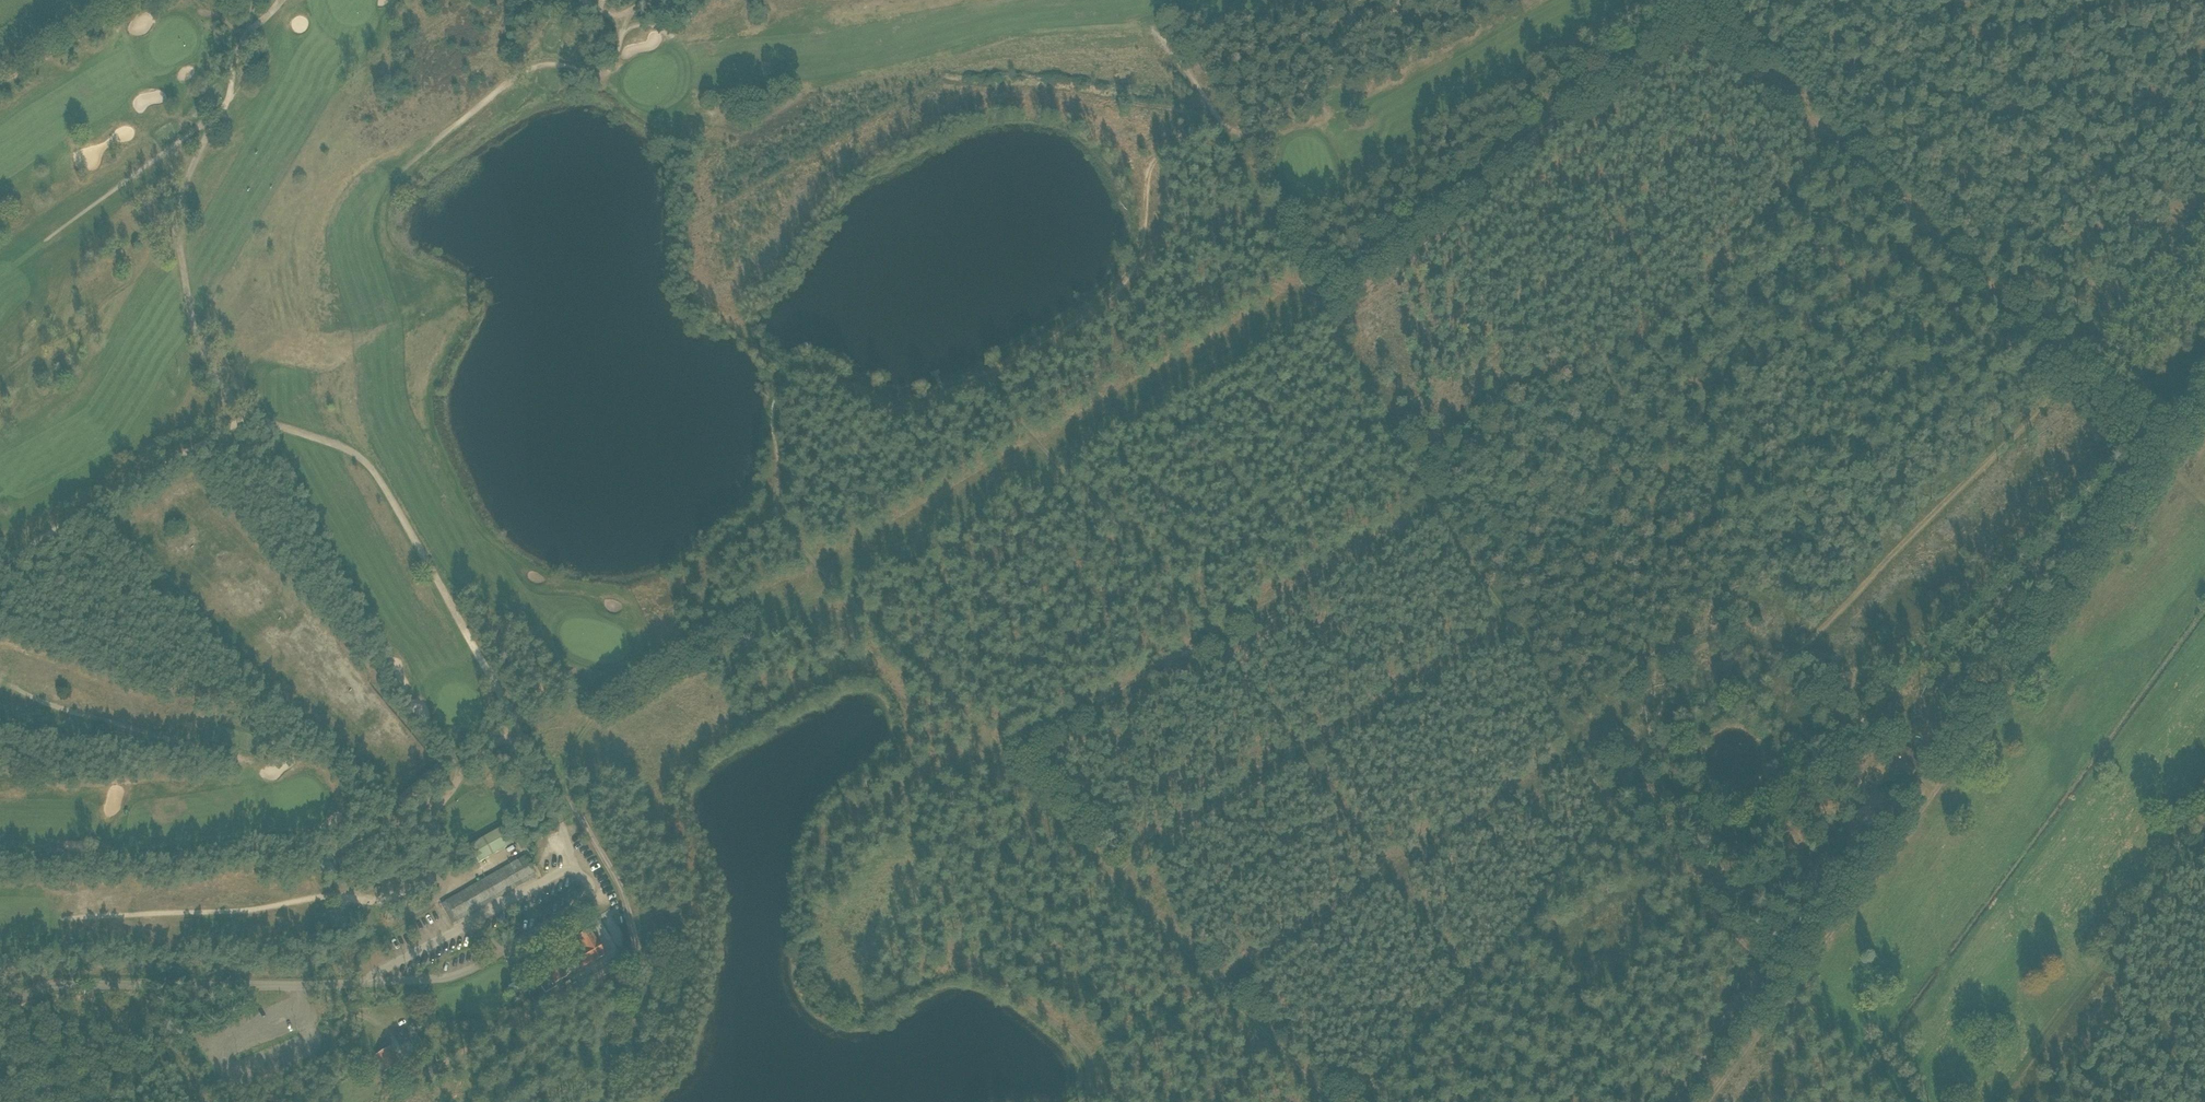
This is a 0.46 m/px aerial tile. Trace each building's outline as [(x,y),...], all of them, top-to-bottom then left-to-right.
[(1884,765),(1894,775),(1905,774),(1912,778),(1920,767),(1915,763),(1911,751),(1898,745),(1887,752),(1884,765)] [(478,863),(513,843),(503,826),(468,846),(478,863)] [(456,921),(536,876),(525,856),(445,902),(456,921)] [(374,890),(376,893),(380,893),(382,890),(381,886),(378,885),(375,886),(374,890)] [(548,991),(546,988),(590,962),(604,954),(598,945),(589,929),(577,936),(580,942),(568,949),(570,952),(562,957),(556,948),(520,969),(537,998),(548,991)] [(410,1038),(415,1046),(421,1042),(417,1034),(410,1038)] [(385,1071),(398,1063),(389,1048),(376,1055),(378,1058),(377,1059),(385,1071)]
